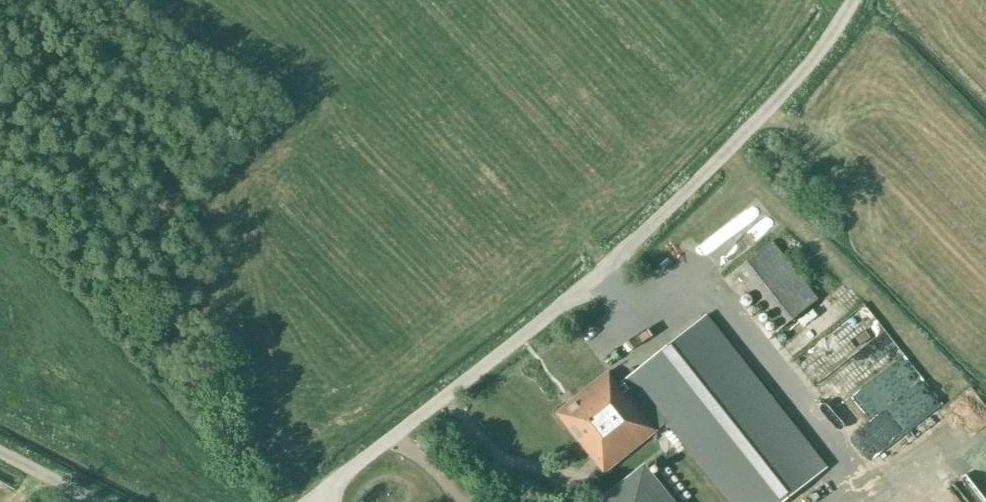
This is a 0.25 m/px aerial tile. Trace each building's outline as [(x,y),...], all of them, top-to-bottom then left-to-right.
[(735,225),(748,213),(731,193),(717,205),(735,225)] [(680,238),(700,256),(723,230),(703,213),(680,238)] [(734,272),(780,330),(818,299),(772,241),(734,272)] [(846,286),(799,327),(811,341),(858,300),(846,286)] [(861,303),(790,365),(808,385),(879,323),(861,303)] [(601,469),(663,419),(729,501),(784,501),(827,467),(706,315),(618,384),(608,372),(556,413),(601,469)] [(886,330),(812,384),(836,417),(854,404),(866,421),(851,431),(884,476),(940,434),(927,416),(941,405),(886,330)] [(559,368),(566,379),(578,372),(571,361),(559,368)] [(957,483),(969,501),(985,501),(985,465),(957,483)] [(643,471),(624,487),(605,501),(668,501),(643,471)] [(886,494),(876,501),(893,501),(886,494)]
